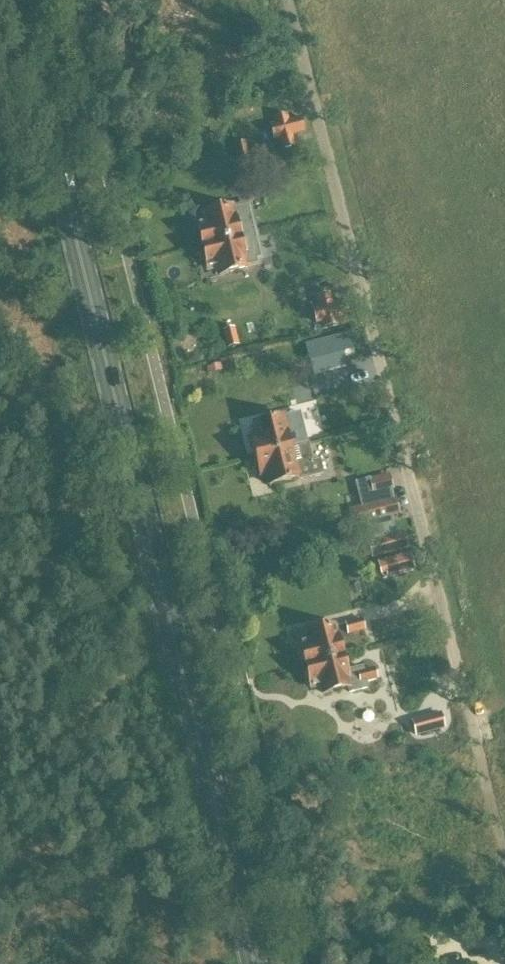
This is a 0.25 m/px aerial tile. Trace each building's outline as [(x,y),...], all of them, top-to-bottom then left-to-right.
[(289,121),(289,120),(287,114),(274,117),(275,123),(276,124),(271,125),(275,141),(280,140),(282,149),(295,146),(293,137),(305,133),(300,118),(289,121)] [(238,161),(249,159),(246,143),(235,145),(238,161)] [(245,209),(244,205),(232,208),(203,215),(205,222),(197,224),(204,250),(256,236),(250,208),(245,209)] [(224,273),(246,268),(246,267),(259,264),(258,260),(262,259),(256,236),(204,250),(209,270),(216,268),(218,276),(225,274),(224,273)] [(336,320),(349,317),(345,301),(331,305),(328,294),(317,297),(320,308),(314,309),(318,325),(324,323),(325,327),(337,324),(336,320)] [(228,348),(239,345),(235,327),(223,330),(228,348)] [(350,332),(305,344),(312,373),(346,364),(343,351),(354,348),(350,332)] [(221,363),(207,368),(208,373),(223,369),(221,363)] [(285,432),(282,416),(252,424),(255,434),(249,436),(255,459),(308,447),(307,442),(290,447),(286,432),(285,432)] [(312,463),(308,447),(255,459),(259,476),(266,474),(268,486),(297,479),(297,480),(322,474),(319,461),(312,463)] [(390,473),(369,478),(373,494),(394,489),(390,473)] [(396,498),(348,509),(352,526),(400,515),(396,498)] [(330,528),(332,537),(344,534),(342,525),(330,528)] [(368,541),(373,559),(410,549),(405,531),(368,541)] [(411,554),(378,563),(381,574),(386,573),(387,576),(415,569),(411,554)] [(348,634),(364,630),(361,620),(346,624),(348,634)] [(306,668),(342,660),(334,626),(306,633),(308,641),(300,643),(306,668)] [(342,660),(306,668),(311,688),(320,686),(322,694),(348,687),(349,693),(369,689),(367,682),(376,680),(374,669),(364,671),(363,666),(344,670),(342,660)] [(439,714),(412,721),(416,735),(443,728),(439,714)]
